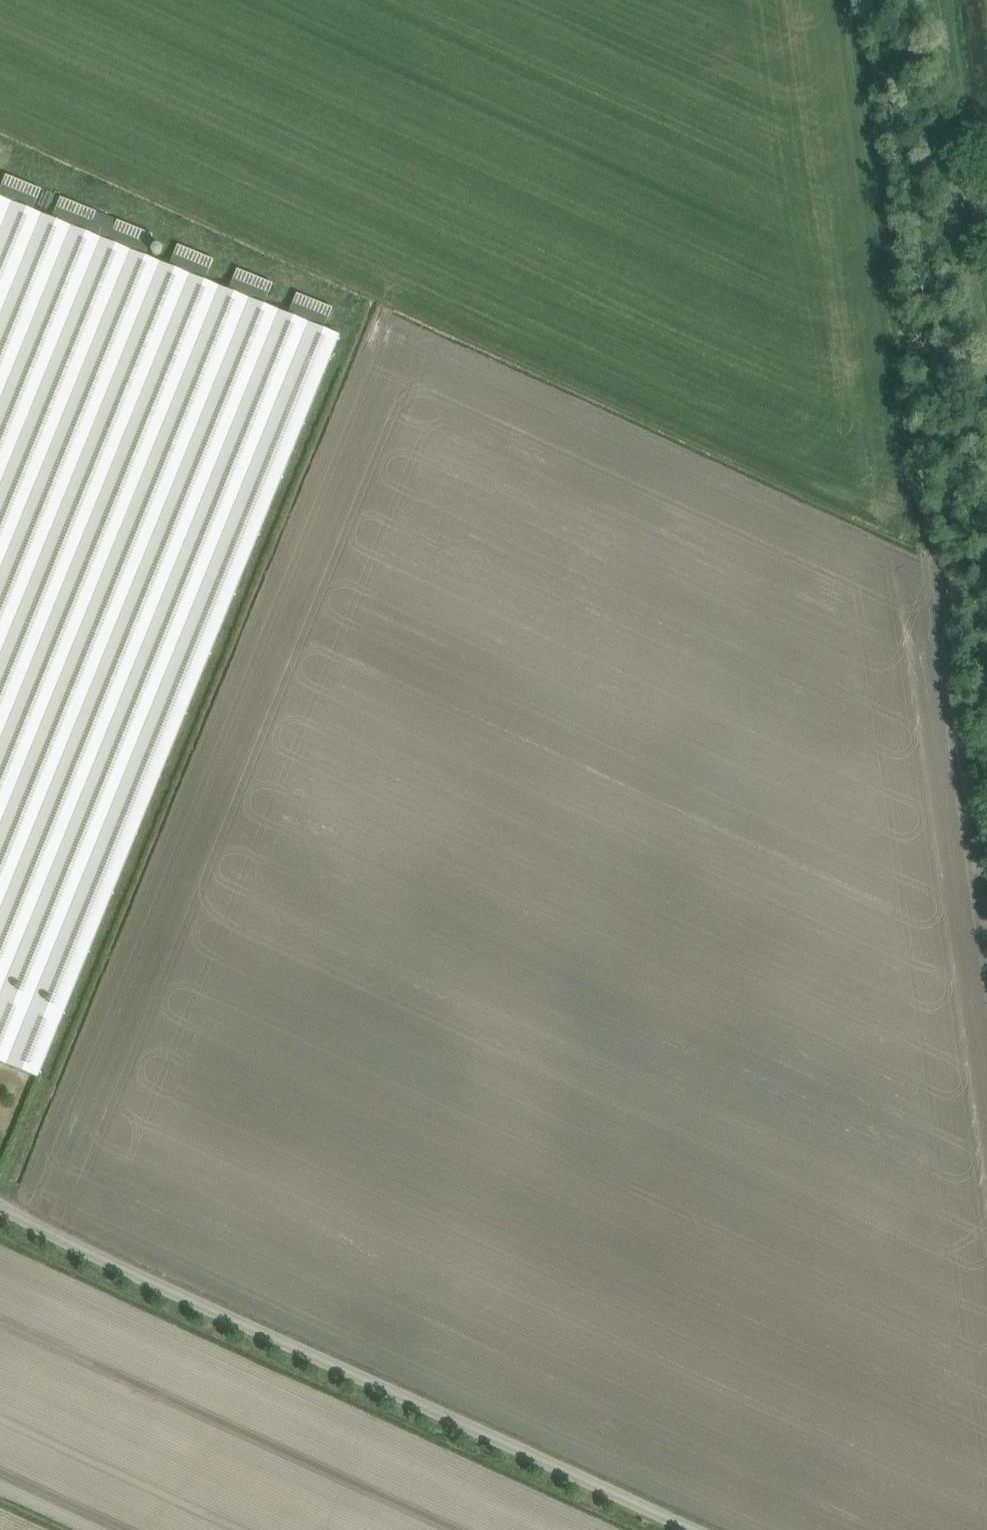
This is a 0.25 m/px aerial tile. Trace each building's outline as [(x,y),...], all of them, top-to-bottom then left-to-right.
[(38,1077),(340,335),(0,197),(0,1061),(38,1077)]
